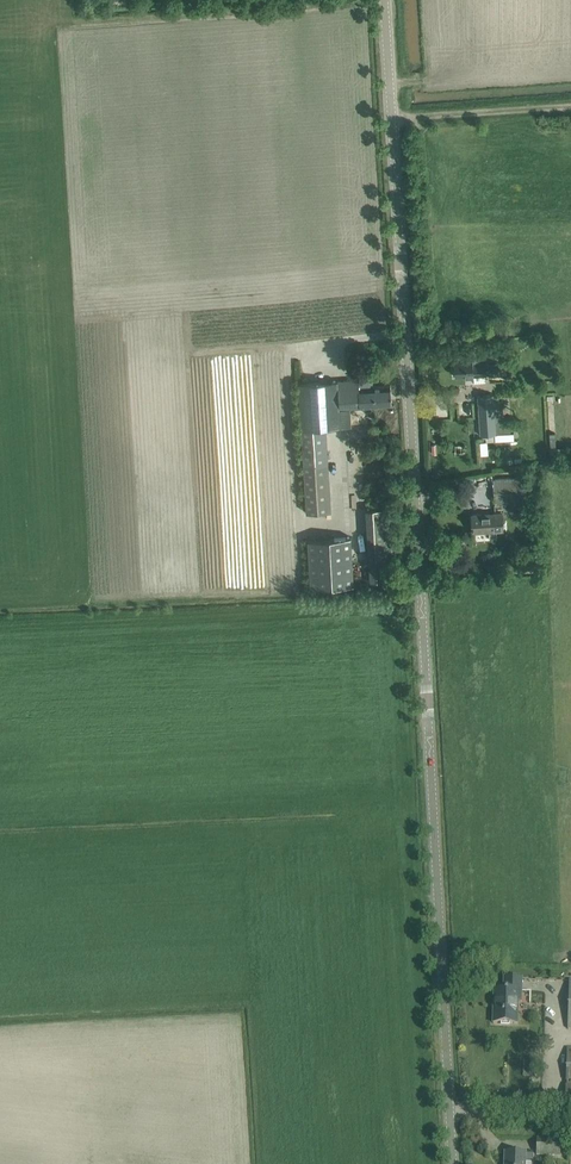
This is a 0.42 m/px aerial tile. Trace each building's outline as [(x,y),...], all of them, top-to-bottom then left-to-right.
[(474,360),(466,360),(454,361),(455,376),(465,375),(465,377),(475,377),(475,375),(486,374),(485,364),(474,364),(474,360)] [(358,379),(347,380),(298,383),(301,430),(300,430),(302,465),(327,463),(325,428),(339,427),(338,408),(392,404),(391,389),(359,391),(358,379)] [(495,394),(490,395),(478,395),(481,435),(497,434),(495,394)] [(494,502),(527,500),(525,476),(492,478),(494,502)] [(368,508),(371,571),(392,570),(389,507),(368,508)] [(502,512),(483,513),(471,514),(472,532),(483,531),(484,538),(495,538),(494,531),(503,530),(502,512)] [(354,584),(352,537),(307,539),(310,587),(354,584)] [(493,1023),(505,1024),(515,1024),(517,991),(521,991),(521,978),(516,978),(504,978),(504,991),(494,990),(493,1023)] [(538,1155),(561,1156),(561,1139),(538,1138),(538,1155)] [(533,1163),(534,1154),(526,1154),(505,1153),(505,1163),(533,1163)]
